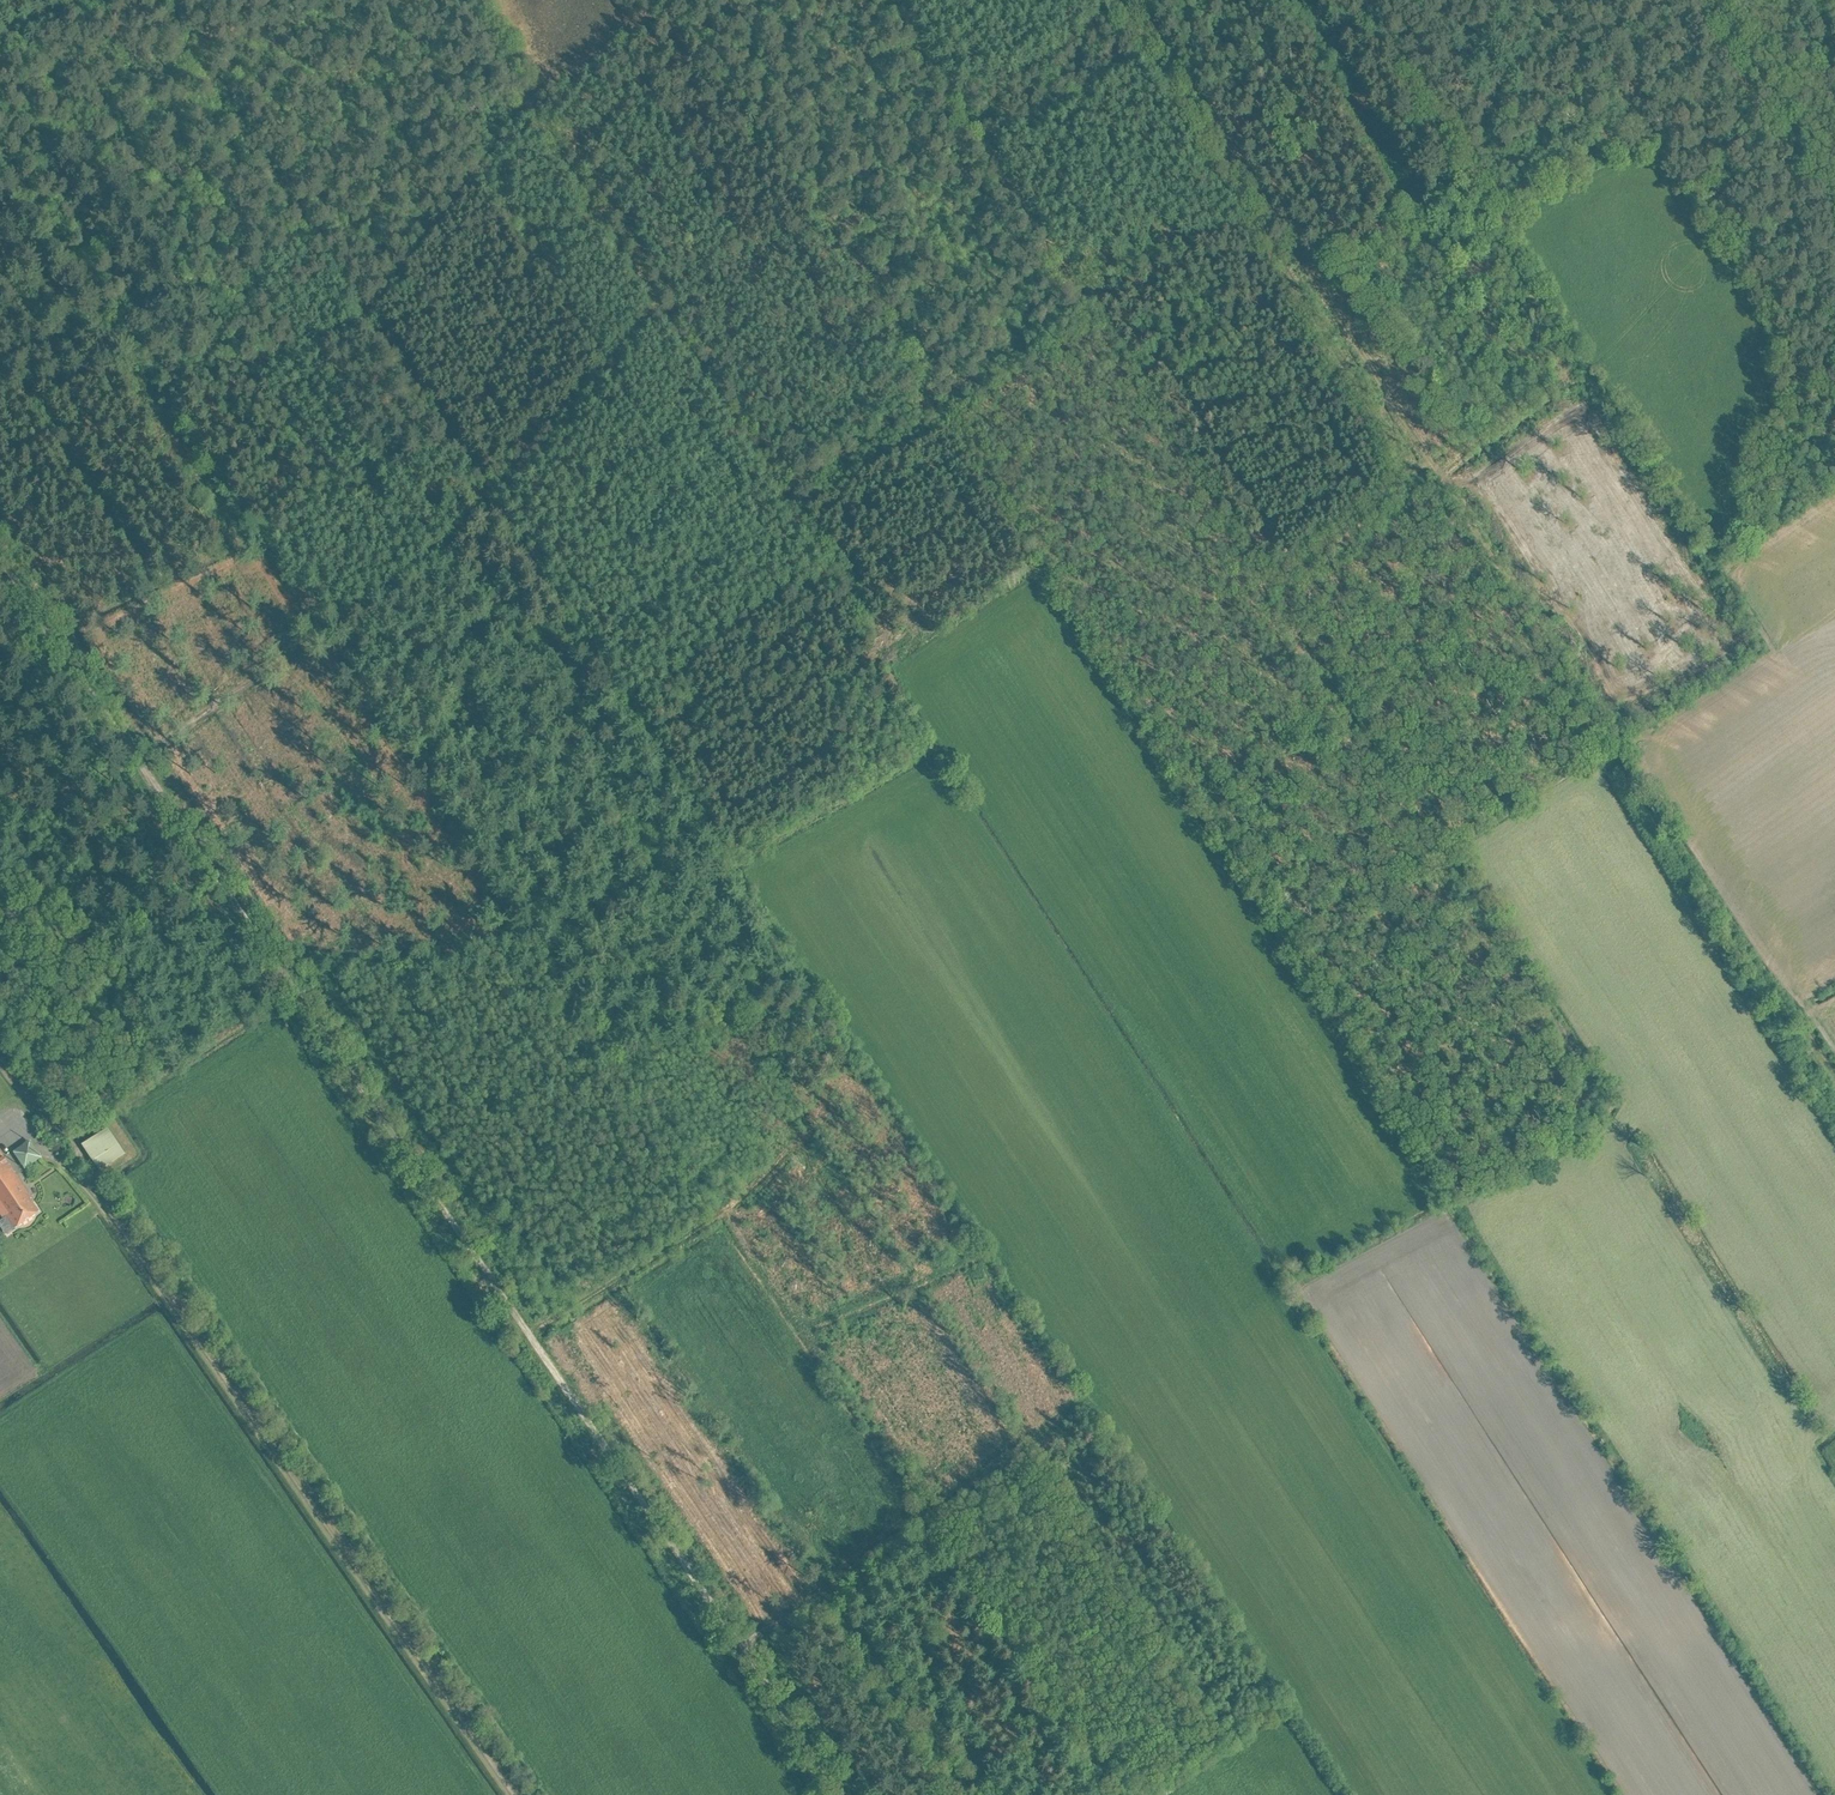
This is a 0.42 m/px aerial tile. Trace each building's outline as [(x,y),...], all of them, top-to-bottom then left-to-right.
[(99,1172),(125,1155),(108,1129),(82,1147),(99,1172)] [(24,1171),(41,1159),(30,1142),(13,1153),(24,1171)] [(0,1154),(0,1215),(2,1219),(6,1216),(15,1229),(39,1213),(30,1200),(31,1199),(0,1154)]
